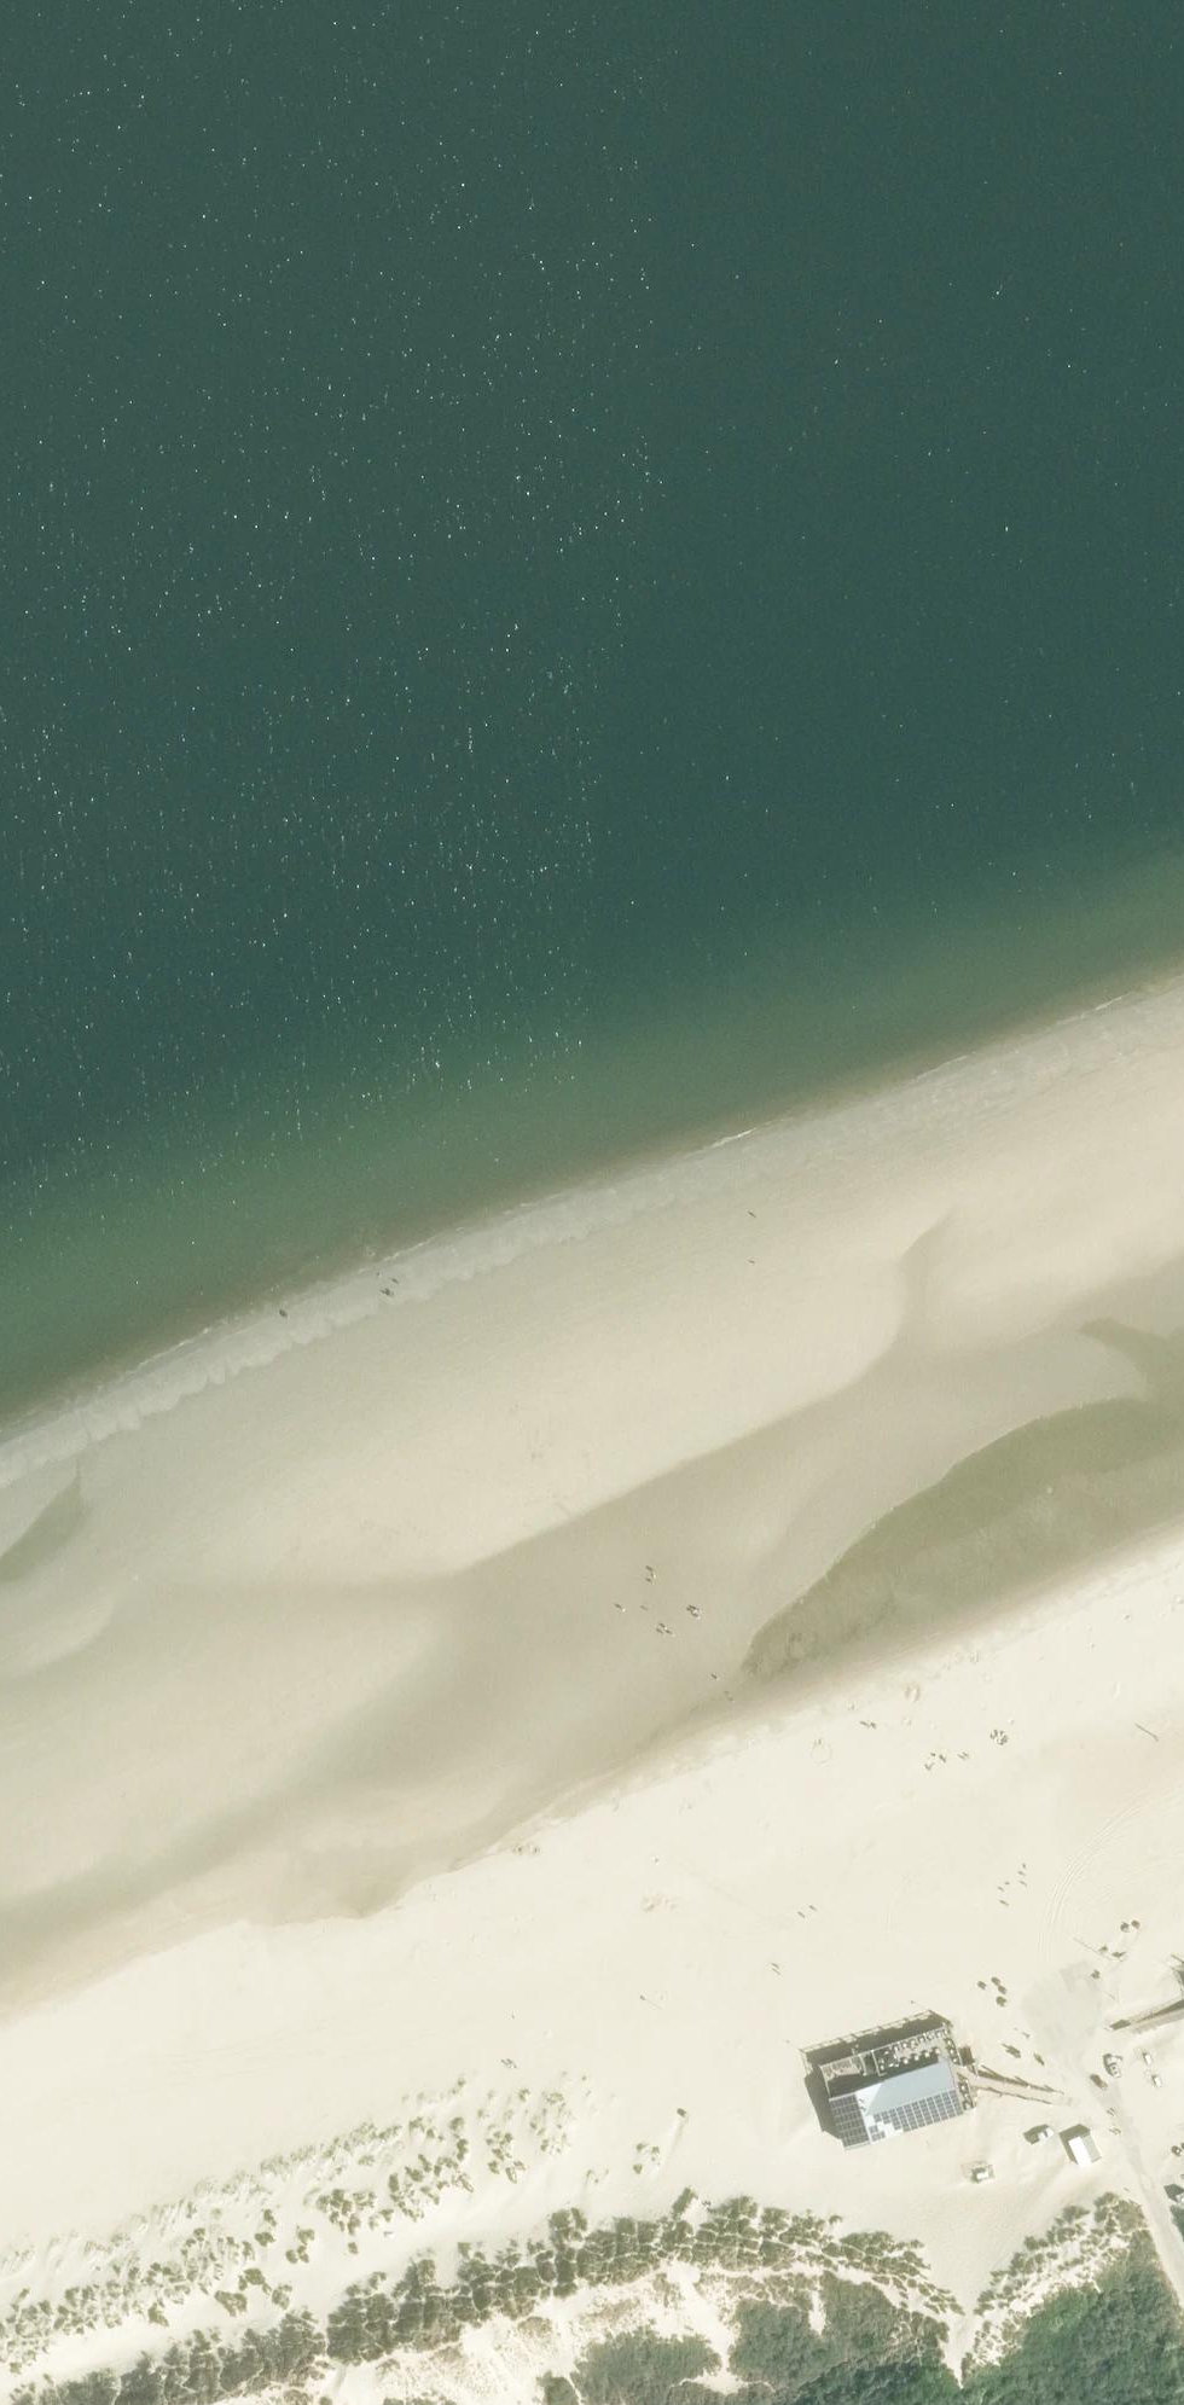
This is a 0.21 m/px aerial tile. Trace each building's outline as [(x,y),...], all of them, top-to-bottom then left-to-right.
[(954,2052),(834,2088),(850,2142),(970,2106),(954,2052)]
